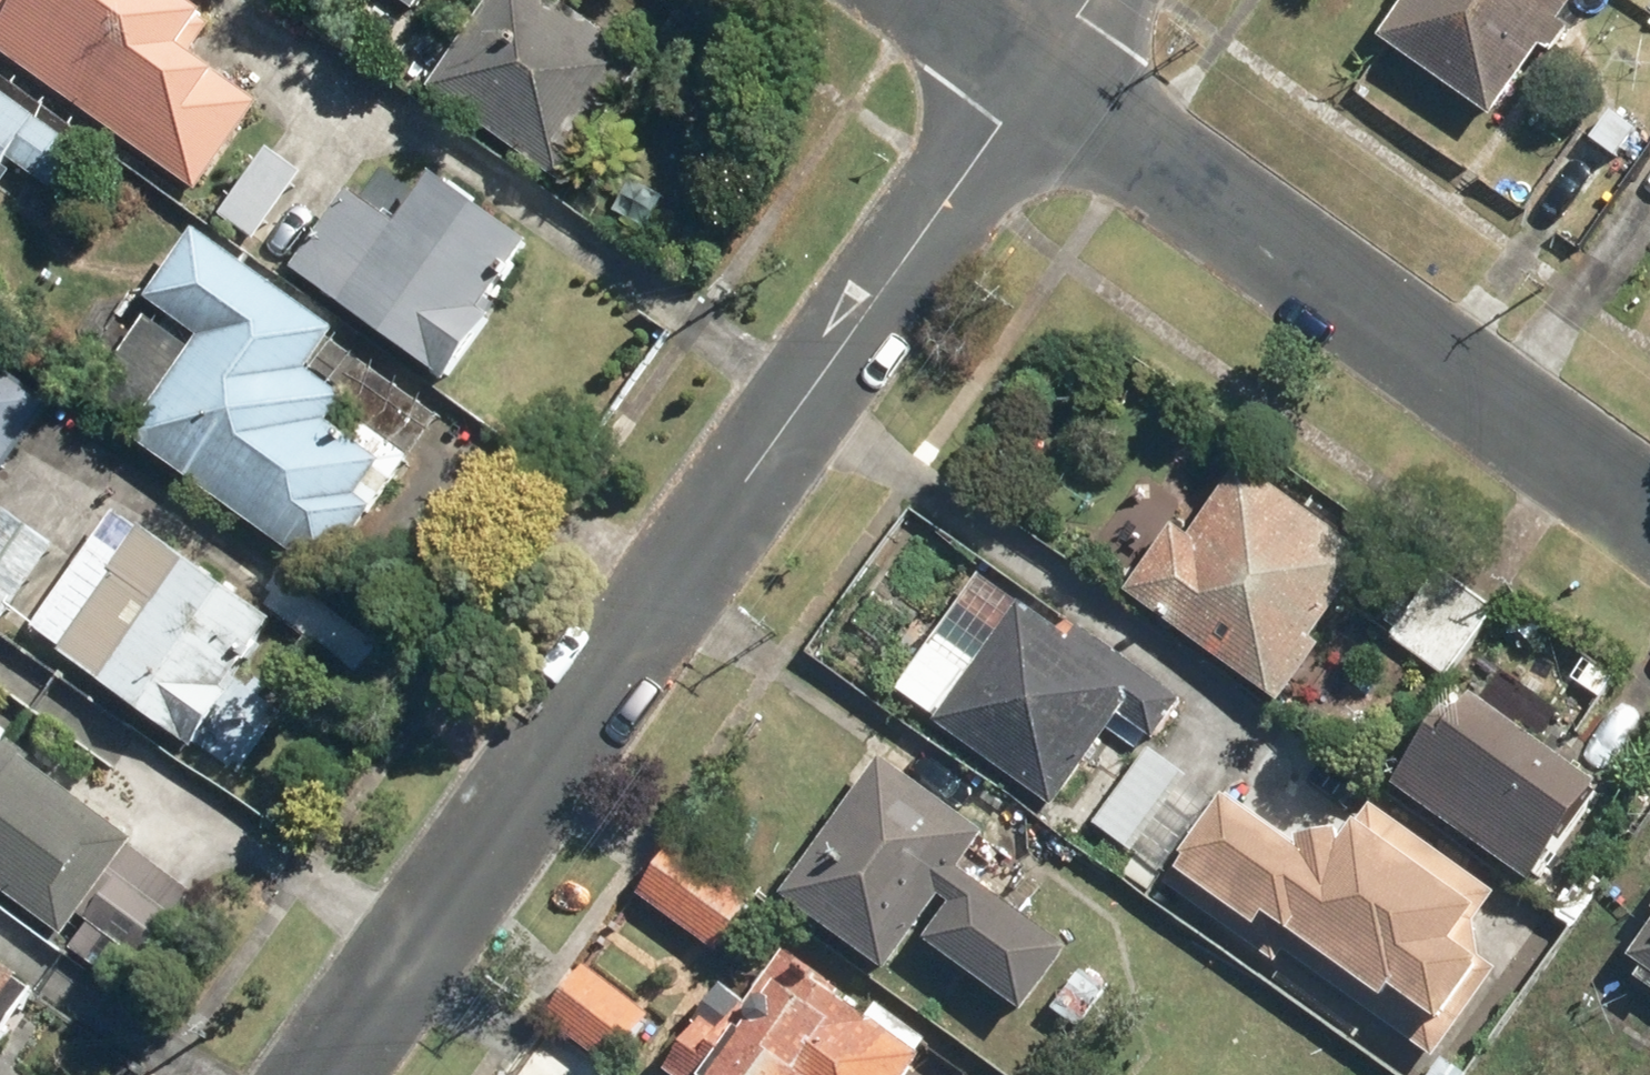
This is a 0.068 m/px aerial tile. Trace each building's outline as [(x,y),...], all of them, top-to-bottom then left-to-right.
[(0,11),(0,52),(205,192),(264,106),(186,52),(210,17),(185,0),(7,0),(0,11)] [(557,0),(407,0),(466,42),(430,92),(566,188),(652,67),(557,0)] [(1382,41),(1494,119),(1578,0),(1411,0),(1382,41)] [(0,90),(0,175),(10,161),(53,191),(83,148),(0,90)] [(1637,131),(1612,114),(1594,139),(1620,156),(1637,131)] [(308,175),(275,149),(226,214),(259,239),(308,175)] [(535,244),(440,174),(400,228),(354,194),(299,268),(451,381),(499,316),(488,307),(535,244)] [(343,335),(202,232),(151,302),(204,341),(132,439),(330,582),(381,512),(362,498),(388,462),(337,425),(354,402),(315,374),(343,335)] [(7,476),(58,404),(0,364),(0,472),(7,476)] [(1245,466),(1195,537),(1175,524),(1127,593),(1285,702),(1324,646),(1314,639),(1373,555),(1245,466)] [(280,620),(120,508),(32,633),(198,749),(236,696),(230,691),(280,620)] [(10,512),(0,527),(0,615),(7,620),(59,547),(10,512)] [(1501,612),(1443,569),(1395,635),(1453,678),(1501,612)] [(1083,648),(1023,605),(940,724),(1059,807),(1123,716),(1159,742),(1188,701),(1093,634),(1083,648)] [(290,709),(252,682),(207,745),(245,772),(290,709)] [(1476,697),(1460,719),(1449,712),(1397,785),(1537,885),(1606,789),(1476,697)] [(0,743),(0,891),(67,939),(137,840),(0,743)] [(1194,776),(1154,748),(1098,824),(1138,853),(1194,776)] [(989,834),(885,761),(787,898),(893,973),(946,898),(956,904),(929,942),(1030,1014),(1077,949),(964,869),(989,834)] [(1376,799),(1351,834),(1303,843),(1232,791),(1168,879),(1281,961),(1289,951),(1438,1058),(1504,968),(1485,954),(1480,922),(1503,890),(1376,799)] [(765,900),(681,840),(640,895),(724,956),(765,900)] [(195,893),(137,852),(89,919),(94,922),(75,949),(110,974),(129,947),(148,960),(195,893)] [(1634,956),(1649,968),(1649,933),(1634,956)] [(786,954),(729,1031),(709,1017),(670,1070),(676,1074),(916,1074),(929,1058),(786,954)] [(38,984),(0,958),(0,1037),(38,984)] [(656,1014),(592,965),(553,1016),(617,1065),(656,1014)] [(1114,986),(1086,966),(1057,1009),(1085,1028),(1114,986)]
